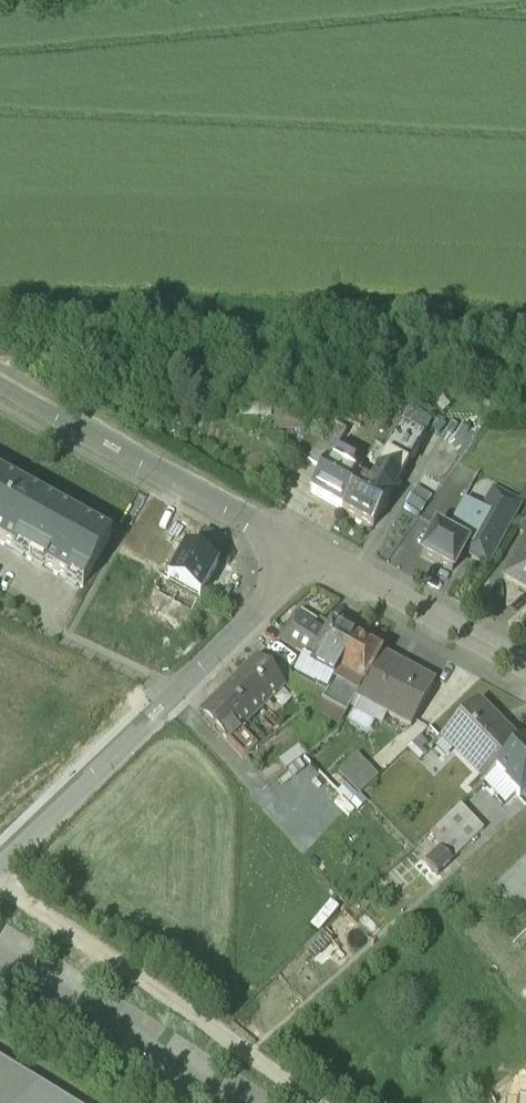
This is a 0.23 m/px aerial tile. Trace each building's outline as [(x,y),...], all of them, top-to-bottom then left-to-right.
[(407,420),(402,426),(423,437),(431,420),(407,420)] [(423,437),(402,426),(386,450),(409,463),(423,437)] [(327,438),(307,463),(319,470),(324,473),(328,465),(335,452),(336,452),(340,446),(327,438)] [(409,463),(386,450),(383,454),(375,450),(366,466),(376,471),(398,483),(409,463)] [(336,452),(335,452),(328,465),(347,475),(353,462),(336,452)] [(347,475),(328,465),(319,482),(312,495),(342,511),(358,481),(347,475)] [(324,473),(319,470),(314,480),(319,482),(324,473)] [(398,483),(376,471),(368,486),(358,481),(342,511),(373,529),(398,483)] [(0,475),(0,542),(83,588),(111,536),(0,475)] [(401,510),(416,521),(432,498),(417,488),(401,510)] [(518,505),(494,492),(484,512),(465,545),(467,546),(463,553),(481,563),(496,536),(500,538),(518,505)] [(466,502),(448,535),(465,545),(484,512),(466,502)] [(518,531),(525,534),(525,519),(518,531)] [(448,535),(435,528),(422,552),(420,556),(452,573),(463,553),(467,546),(465,545),(448,535)] [(504,577),(525,589),(525,536),(504,577)] [(217,565),(185,548),(169,578),(161,574),(160,575),(199,596),(217,565)] [(314,632),(297,621),(283,642),(307,658),(309,654),(315,658),(325,640),(314,632)] [(331,628),(320,621),(314,632),(325,640),(331,628)] [(356,641),(331,628),(325,640),(315,658),(315,659),(331,668),(339,672),(356,641)] [(379,654),(356,641),(339,672),(362,685),(379,654)] [(315,658),(309,654),(307,658),(295,679),(318,691),(331,668),(315,659),(315,658)] [(435,684),(379,654),(362,685),(355,697),(411,727),(435,684)] [(285,688),(256,657),(231,680),(261,711),(285,688)] [(331,668),(318,691),(327,696),(339,672),(331,668)] [(362,685),(339,672),(327,696),(319,702),(345,716),(355,697),(362,685)] [(318,691),(295,679),(288,691),(314,706),(319,702),(327,696),(318,691)] [(261,711),(231,680),(207,704),(237,735),(240,731),(261,711)] [(521,747),(478,702),(443,736),(487,781),(496,772),(521,747)] [(237,735),(207,704),(198,713),(243,760),(257,749),(240,731),(237,735)] [(525,744),(521,747),(496,772),(506,782),(505,783),(519,798),(525,791),(525,745),(525,744)] [(298,747),(278,761),(285,771),(304,756),(298,747)] [(356,756),(338,773),(347,783),(365,765),(356,756)] [(365,765),(347,783),(359,795),(377,777),(365,765)] [(484,829),(461,806),(432,834),(454,857),(484,829)] [(441,849),(425,863),(437,876),(453,862),(441,849)] [(496,887),(525,920),(525,860),(496,887)] [(324,900),(308,926),(319,933),(335,906),(324,900)] [(0,1060),(0,1102),(71,1102),(0,1060)]
